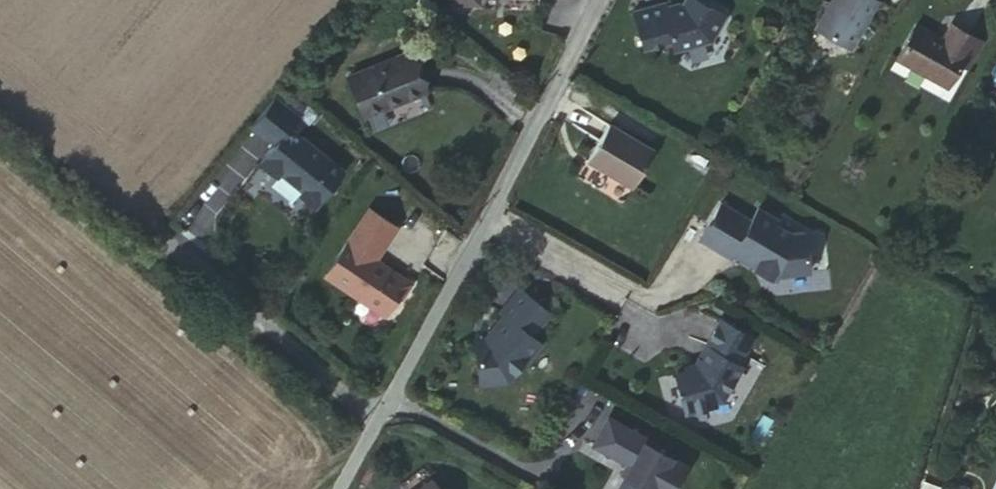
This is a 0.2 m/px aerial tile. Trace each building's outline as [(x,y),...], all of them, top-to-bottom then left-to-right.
[(630,10),(640,48),(668,40),(672,54),(709,43),(725,17),(703,4),(706,0),(681,0),(679,3),(664,7),(662,1),(630,10)] [(813,29),(849,49),(875,2),(872,0),(830,0),(813,29)] [(915,24),(895,58),(948,87),(961,64),(969,68),(982,42),(951,25),(943,39),(915,24)] [(424,96),(408,56),(349,79),(365,118),(424,96)] [(300,120),(276,100),(253,127),(277,146),(261,164),(278,179),(281,175),(303,193),(300,197),(315,210),(345,175),(292,131),(300,120)] [(613,119),(590,152),(635,182),(657,148),(613,119)] [(802,226),(789,229),(773,221),(775,216),(755,205),(748,217),(718,201),(697,238),(728,256),(734,245),(752,255),(749,261),(775,276),(776,271),(807,267),(802,226)] [(397,228),(369,209),(323,274),(381,316),(395,296),(390,293),(400,279),(374,260),(397,228)] [(409,285),(400,279),(390,293),(395,296),(399,299),(409,285)] [(518,289),(499,313),(502,315),(490,333),(494,336),(488,346),(476,347),(479,386),(507,384),(526,362),(527,364),(541,346),(530,336),(549,313),(518,289)] [(697,357),(692,367),(683,371),(684,374),(675,379),(692,417),(720,405),(719,401),(726,398),(744,366),(740,364),(755,338),(719,318),(704,345),(708,347),(701,359),(697,357)] [(476,342),(476,347),(488,346),(494,336),(490,333),(485,341),(476,342)] [(684,466),(654,449),(657,445),(607,416),(591,444),(626,464),(619,475),(622,476),(614,488),(671,488),(684,466)] [(419,488),(438,488),(431,480),(419,488)]
